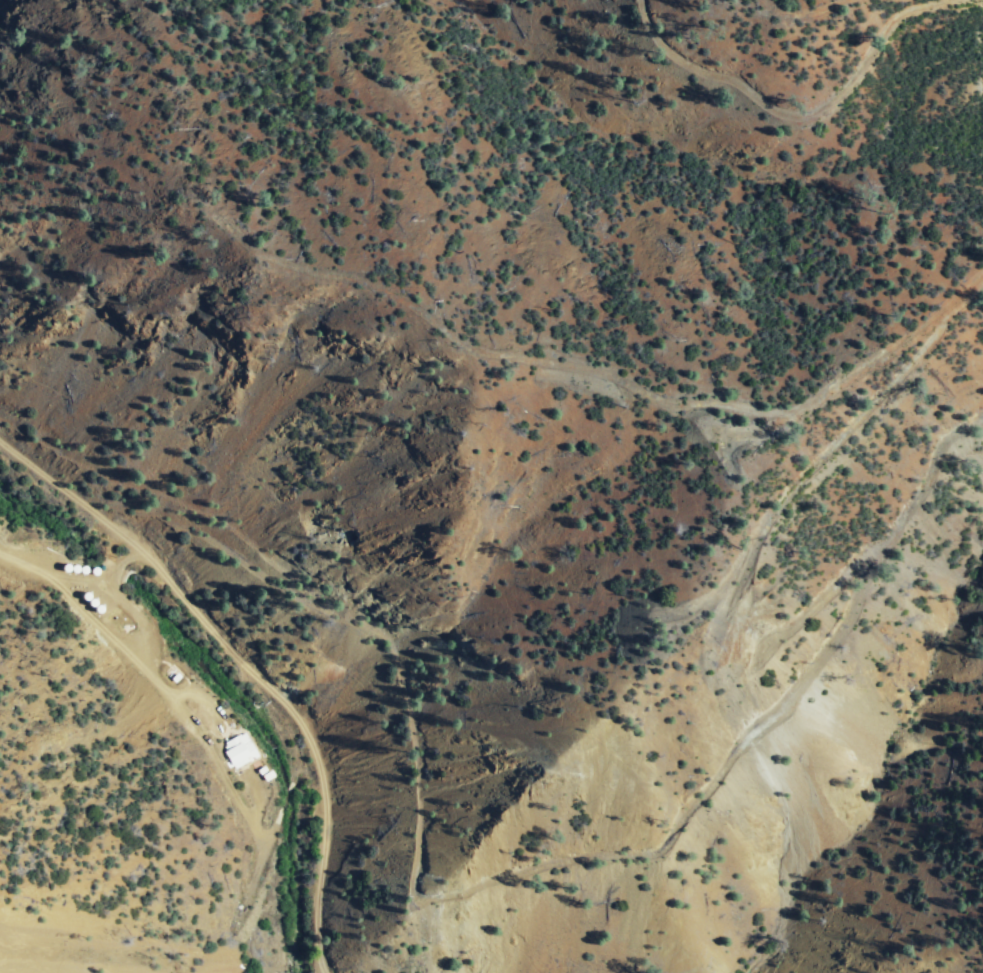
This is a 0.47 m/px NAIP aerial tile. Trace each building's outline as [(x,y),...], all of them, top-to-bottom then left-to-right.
[(102,600),(94,609),(89,605),(97,595),(102,600)] [(223,745),(243,736),(254,760),(235,769),(223,745)]
